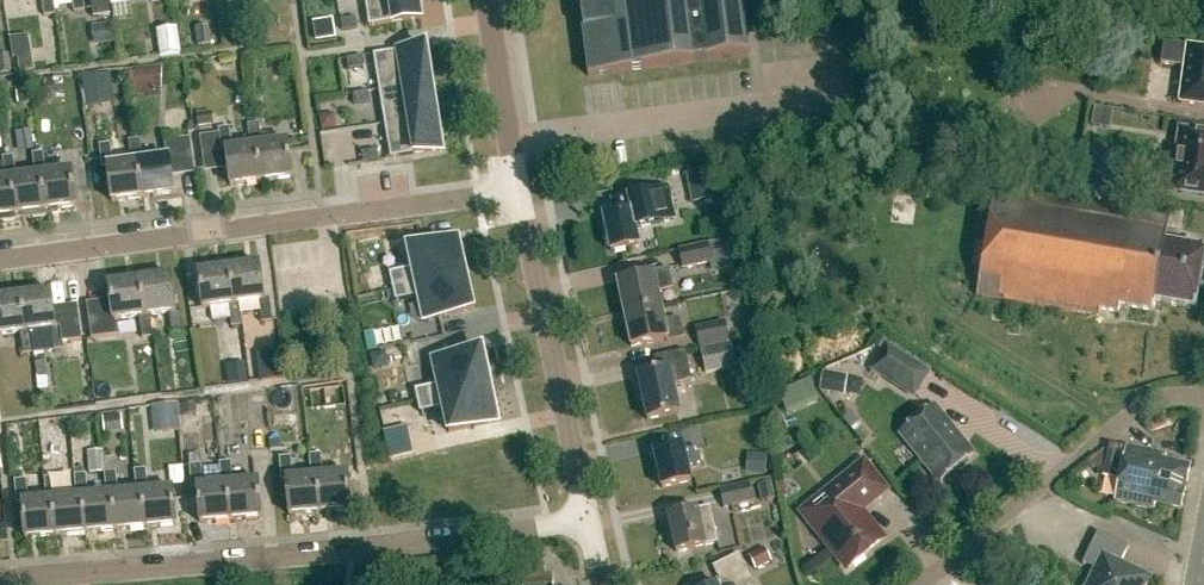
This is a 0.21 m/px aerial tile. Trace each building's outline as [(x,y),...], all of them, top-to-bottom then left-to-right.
[(43,18),(54,16),(52,0),(41,0),(43,18)] [(73,14),(83,13),(82,0),(71,0),(73,14)] [(92,19),(110,16),(107,0),(90,0),(92,19)] [(418,0),(365,0),(369,28),(421,20),(418,0)] [(588,78),(749,57),(742,0),(578,0),(588,78)] [(357,19),(341,22),(343,32),(358,30),(357,19)] [(333,20),(314,23),(317,42),(336,39),(333,20)] [(95,47),(114,44),(111,24),(92,27),(95,47)] [(198,48),(211,46),(209,28),(195,30),(198,48)] [(184,57),(181,35),(162,37),(165,60),(184,57)] [(1164,45),(1161,66),(1184,69),(1179,104),(1203,108),(1203,50),(1164,45)] [(426,48),(374,56),(379,91),(431,83),(426,48)] [(11,74),(9,56),(0,57),(0,76),(11,74)] [(19,73),(33,71),(31,56),(17,57),(19,73)] [(363,58),(347,60),(349,71),(364,68),(363,58)] [(133,70),(135,94),(166,92),(165,68),(133,70)] [(437,117),(431,83),(379,91),(385,125),(437,117)] [(18,94),(20,105),(30,104),(28,92),(18,94)] [(368,93),(353,95),(354,106),(370,104),(368,93)] [(1109,130),(1113,112),(1094,108),(1091,127),(1109,130)] [(199,129),(214,127),(212,113),(197,115),(199,129)] [(322,132),(336,130),(334,115),(319,117),(322,132)] [(442,152),(437,117),(385,125),(390,160),(442,152)] [(248,127),(251,147),(255,146),(260,183),(293,179),(288,142),(262,146),(259,125),(248,127)] [(255,146),(251,147),(234,149),(231,129),(219,131),(219,136),(200,139),(204,166),(219,164),(220,169),(228,168),(231,187),(260,183),(255,146)] [(1180,129),(1174,170),(1161,168),(1158,189),(1203,196),(1203,132),(1180,129)] [(33,146),(31,131),(17,133),(19,148),(33,146)] [(131,162),(135,162),(140,200),(174,195),(171,175),(179,174),(179,169),(193,167),(190,140),(165,143),(167,159),(143,162),(140,141),(129,143),(131,162)] [(135,162),(131,162),(112,165),(110,145),(99,146),(101,169),(107,168),(112,203),(140,200),(135,162)] [(378,151),(362,154),(364,164),(379,162),(378,151)] [(32,155),(35,176),(41,175),(45,212),(76,208),(71,172),(46,175),(43,154),(32,155)] [(41,175),(35,176),(16,179),(13,157),(2,159),(5,180),(11,179),(16,216),(31,214),(32,220),(45,218),(45,212),(41,175)] [(711,169),(686,175),(693,205),(718,199),(711,169)] [(5,180),(0,181),(0,218),(1,218),(2,223),(15,222),(15,216),(16,216),(11,179),(5,180)] [(1203,254),(1203,251),(1164,244),(1169,217),(995,188),(976,296),(1097,316),(1098,308),(1116,312),(1118,305),(1152,311),(1154,302),(1195,309),(1203,254)] [(668,190),(656,193),(623,200),(625,213),(604,217),(611,251),(640,246),(636,228),(675,219),(668,190)] [(465,275),(457,239),(409,250),(413,269),(389,274),(393,291),(465,275)] [(708,245),(680,251),(684,271),(713,264),(708,245)] [(259,267),(231,270),(236,307),(241,306),(259,304),(262,325),(273,324),(270,300),(264,301),(259,267)] [(372,292),(392,288),(387,267),(367,272),(372,292)] [(618,281),(625,314),(662,306),(659,291),(674,287),(669,267),(653,271),(654,273),(618,281)] [(236,307),(231,270),(197,275),(202,311),(229,308),(232,329),(243,328),(241,306),(236,307)] [(140,276),(141,282),(142,282),(147,318),(139,319),(142,341),(154,339),(151,318),(170,315),(173,337),(183,335),(180,313),(176,313),(171,278),(154,280),(153,274),(140,276)] [(473,311),(465,275),(393,291),(396,302),(419,297),(424,322),(473,311)] [(142,282),(141,282),(108,286),(111,306),(102,307),(103,312),(88,314),(92,341),(117,338),(115,322),(139,319),(147,318),(142,282)] [(52,294),(19,298),(24,334),(31,333),(50,331),(53,352),(63,351),(63,345),(82,342),(78,315),(63,317),(63,312),(54,313),(52,294)] [(19,298),(0,300),(0,337),(20,335),(23,356),(28,356),(34,355),(31,333),(24,334),(19,298)] [(665,320),(662,306),(625,314),(632,347),(667,339),(668,342),(685,339),(680,317),(665,320)] [(726,323),(696,330),(701,349),(730,343),(726,323)] [(405,324),(370,332),(374,351),(410,344),(405,324)] [(731,345),(701,351),(706,375),(736,369),(731,345)] [(872,372),(915,399),(931,373),(888,346),(872,372)] [(490,387),(482,351),(433,362),(438,386),(415,391),(418,403),(490,387)] [(260,383),(286,379),(283,352),(256,355),(260,383)] [(674,386),(692,379),(686,352),(656,358),(659,372),(639,377),(649,421),(680,414),(674,386)] [(40,391),(49,390),(45,362),(36,363),(40,391)] [(844,397),(848,377),(823,372),(819,393),(844,397)] [(498,423),(490,387),(418,403),(420,414),(444,409),(449,434),(498,423)] [(778,412),(793,406),(787,391),(772,398),(778,412)] [(233,405),(244,404),(244,395),(232,396),(233,405)] [(180,417),(196,416),(195,405),(179,406),(180,417)] [(933,408),(902,433),(923,458),(922,461),(930,472),(933,471),(941,481),(955,469),(960,471),(968,465),(967,459),(972,456),(933,408)] [(105,433),(122,432),(121,416),(103,418),(105,433)] [(205,430),(215,429),(214,418),(205,419),(205,430)] [(45,471),(60,470),(56,421),(41,422),(45,471)] [(412,457),(444,449),(441,434),(408,441),(412,457)] [(1180,511),(1189,467),(1164,462),(1166,455),(1126,447),(1126,448),(1110,445),(1103,476),(1119,479),(1115,503),(1154,511),(1155,506),(1180,511)] [(690,471),(703,468),(698,448),(685,451),(684,446),(655,452),(663,489),(692,482),(690,471)] [(89,475),(105,474),(103,460),(102,452),(87,453),(89,475)] [(189,456),(190,467),(202,466),(201,455),(189,456)] [(309,456),(311,477),(317,477),(320,514),(351,511),(348,474),(323,476),(322,455),(309,456)] [(317,477),(311,477),(293,479),(291,458),(280,459),(282,482),(286,481),(288,516),(320,514),(317,477)] [(117,473),(116,459),(103,460),(105,474),(117,473)] [(259,482),(234,483),(232,463),(220,464),(221,483),(228,483),(231,521),(262,518),(259,482)] [(886,490),(864,463),(824,496),(830,503),(812,518),(827,535),(821,540),(832,553),(834,552),(849,570),(869,553),(868,552),(884,540),(860,511),(886,490)] [(228,483),(221,483),(204,485),(202,466),(190,467),(191,488),(197,488),(200,523),(231,521),(228,483)] [(135,471),(136,492),(142,491),(146,529),(177,526),(173,490),(148,492),(146,470),(135,471)] [(167,485),(180,484),(179,471),(166,472),(167,485)] [(142,491),(136,492),(119,493),(117,473),(105,474),(106,495),(113,494),(116,532),(146,529),(142,491)] [(113,494),(106,495),(88,496),(86,476),(85,476),(75,477),(76,497),(83,496),(86,534),(116,532),(113,494)] [(83,496),(76,497),(58,499),(57,479),(45,478),(47,500),(53,499),(56,537),(86,534),(83,496)] [(53,499),(47,500),(28,502),(26,481),(15,482),(17,504),(22,503),(25,540),(56,537),(53,499)] [(761,503),(774,500),(771,484),(758,486),(761,503)] [(750,486),(721,492),(724,510),(753,504),(750,486)] [(678,552),(718,542),(710,507),(670,516),(678,552)] [(1155,578),(1124,562),(1130,549),(1101,534),(1087,564),(1094,567),(1085,584),(1151,584),(1155,578)] [(756,571),(772,563),(764,549),(748,557),(756,571)] [(740,556),(713,569),(721,584),(719,584),(755,584),(740,556)]
